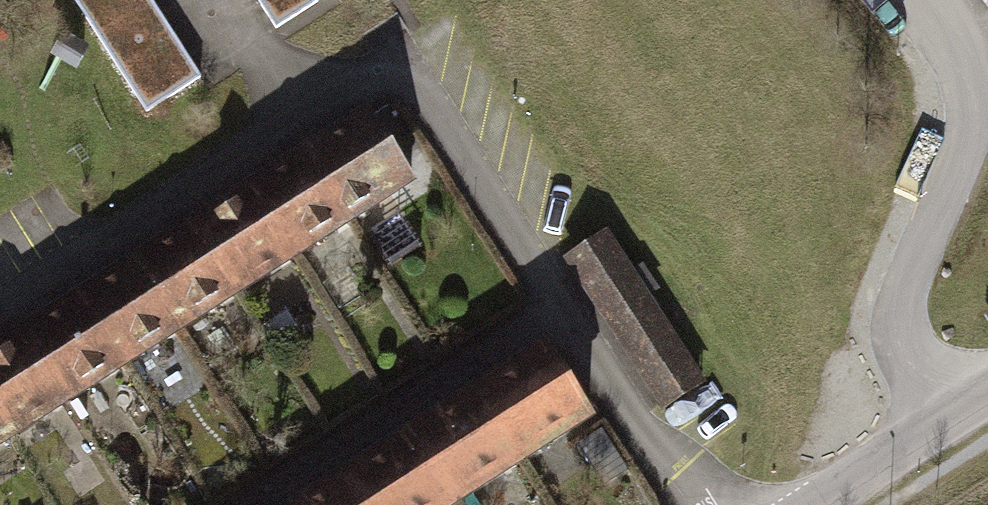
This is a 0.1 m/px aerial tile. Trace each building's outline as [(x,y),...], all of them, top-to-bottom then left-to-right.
[(152,0),(74,0),(146,112),(201,77),(152,0)] [(275,29),(321,0),(257,0),(275,29)] [(371,113),(310,152),(351,217),(412,178),(371,113)] [(310,152),(252,189),(294,253),(351,217),(310,152)] [(252,189),(195,225),(236,290),(294,253),(252,189)] [(195,225),(139,261),(180,326),(236,290),(195,225)] [(707,382),(608,229),(563,258),(662,411),(707,382)] [(139,261),(81,298),(122,362),(180,326),(139,261)] [(81,298),(24,334),(65,399),(122,362),(81,298)] [(0,349),(0,422),(8,435),(65,399),(24,334),(0,349)] [(549,348),(479,393),(520,456),(589,411),(549,348)] [(479,393),(413,435),(453,498),(520,456),(479,393)] [(8,435),(0,422),(0,440),(8,435)] [(346,477),(364,504),(442,504),(453,498),(413,435),(346,477)] [(303,504),(364,504),(346,477),(303,504)]
